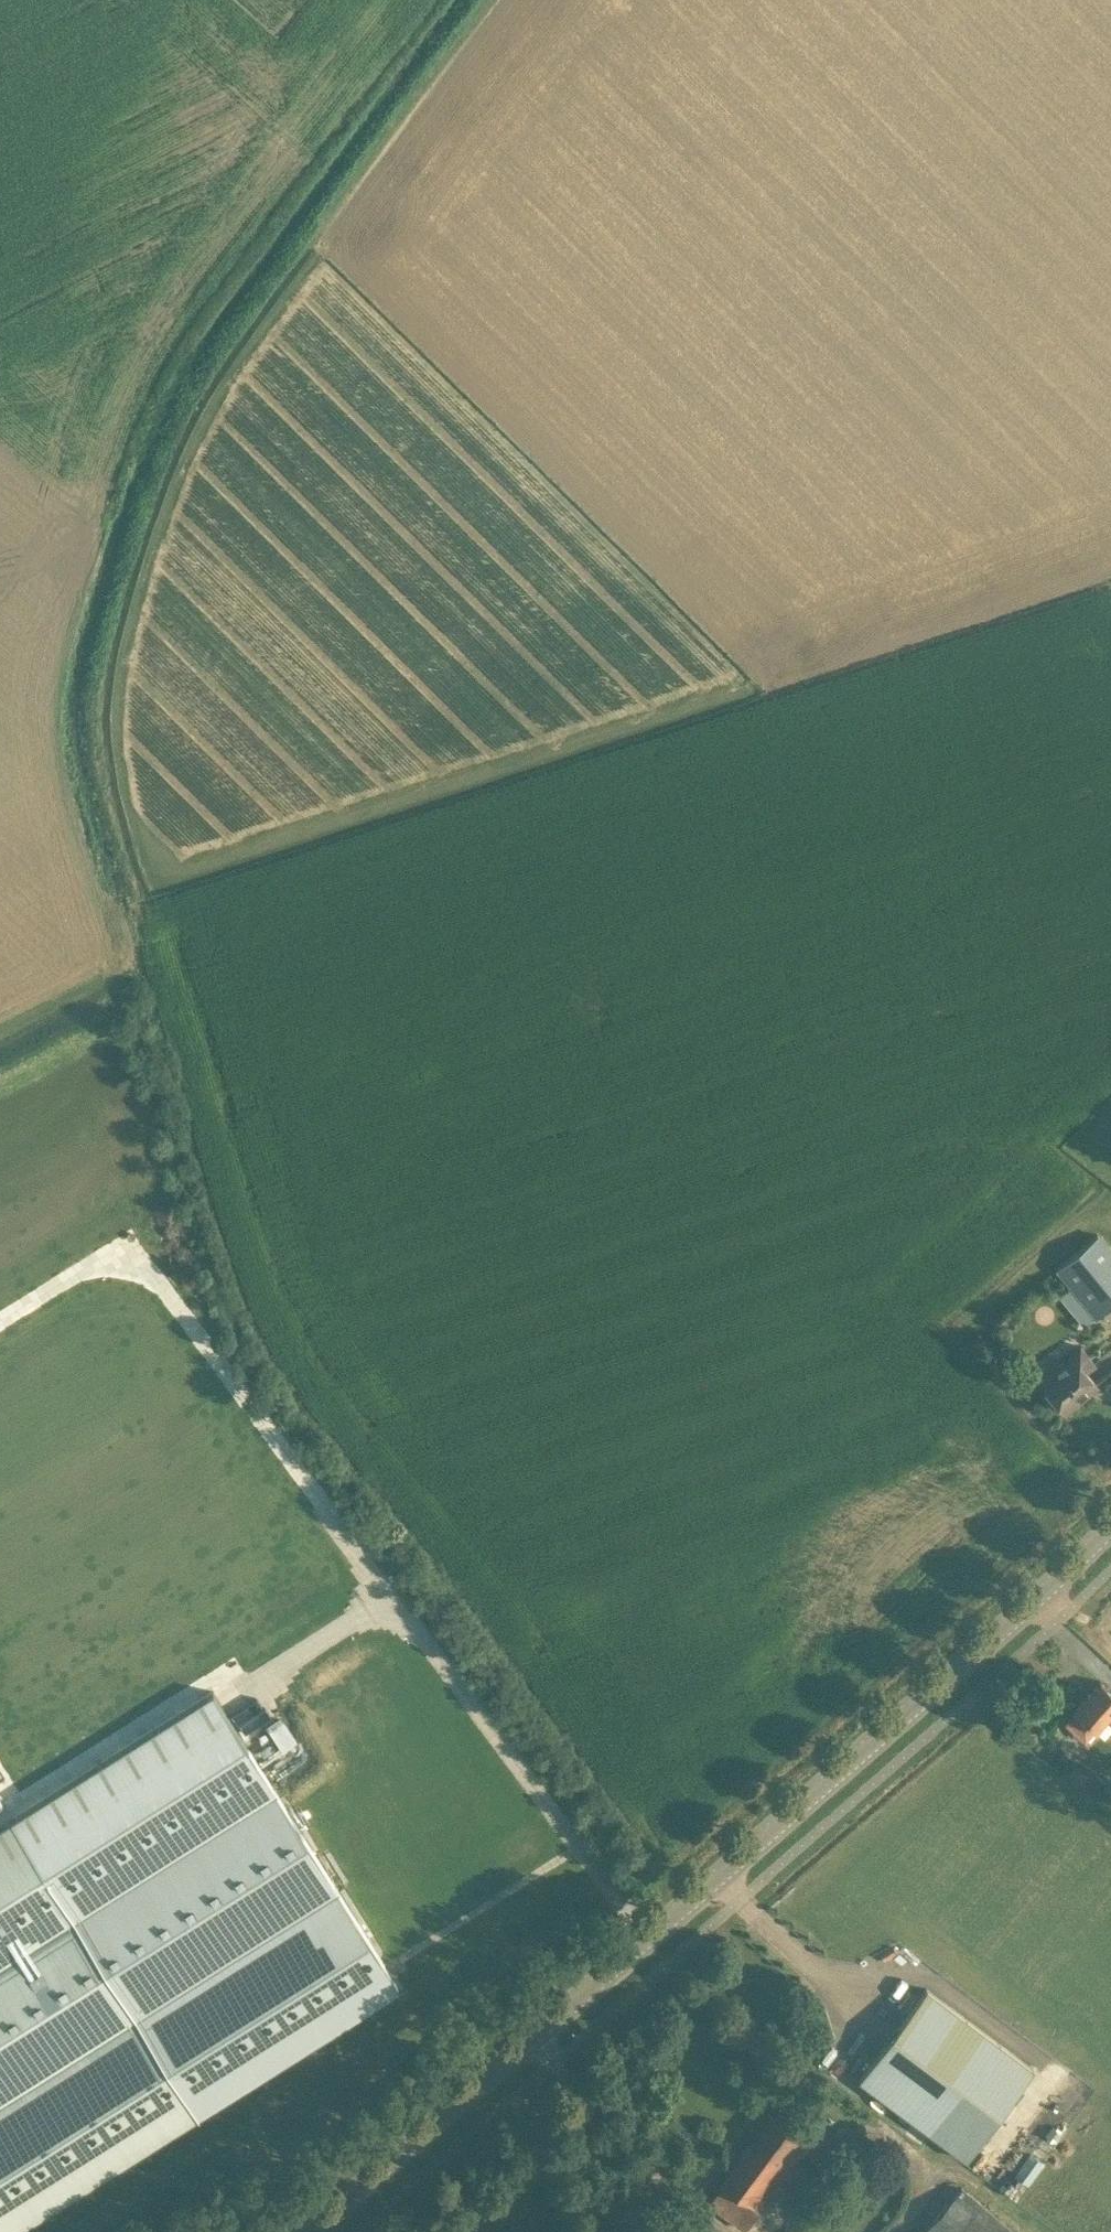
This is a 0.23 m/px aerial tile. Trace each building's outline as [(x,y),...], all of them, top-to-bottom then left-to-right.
[(1097,1316),(1110,1304),(1110,1249),(1099,1234),(1059,1266),(1071,1282),(1058,1294),(1083,1327),(1097,1316)] [(1084,1389),(1094,1380),(1084,1369),(1094,1361),(1079,1343),(1037,1378),(1064,1411),(1086,1393),(1083,1390),(1084,1389)] [(1086,1740),(1095,1731),(1105,1719),(1110,1724),(1110,1690),(1100,1680),(1073,1710),(1075,1712),(1066,1722),(1086,1740)] [(197,2113),(399,1986),(213,1690),(0,1825),(0,2231),(8,2231),(197,2113)] [(297,1741),(281,1715),(266,1724),(283,1750),(297,1741)] [(1034,2068),(926,1988),(859,2078),(967,2157),(1034,2068)] [(812,2139),(802,2131),(775,2109),(721,2181),(723,2182),(709,2200),(746,2228),(798,2157),(812,2139)] [(1033,2152),(1019,2173),(1028,2179),(1042,2158),(1033,2152)] [(963,2183),(920,2231),(1019,2231),(963,2183)]
